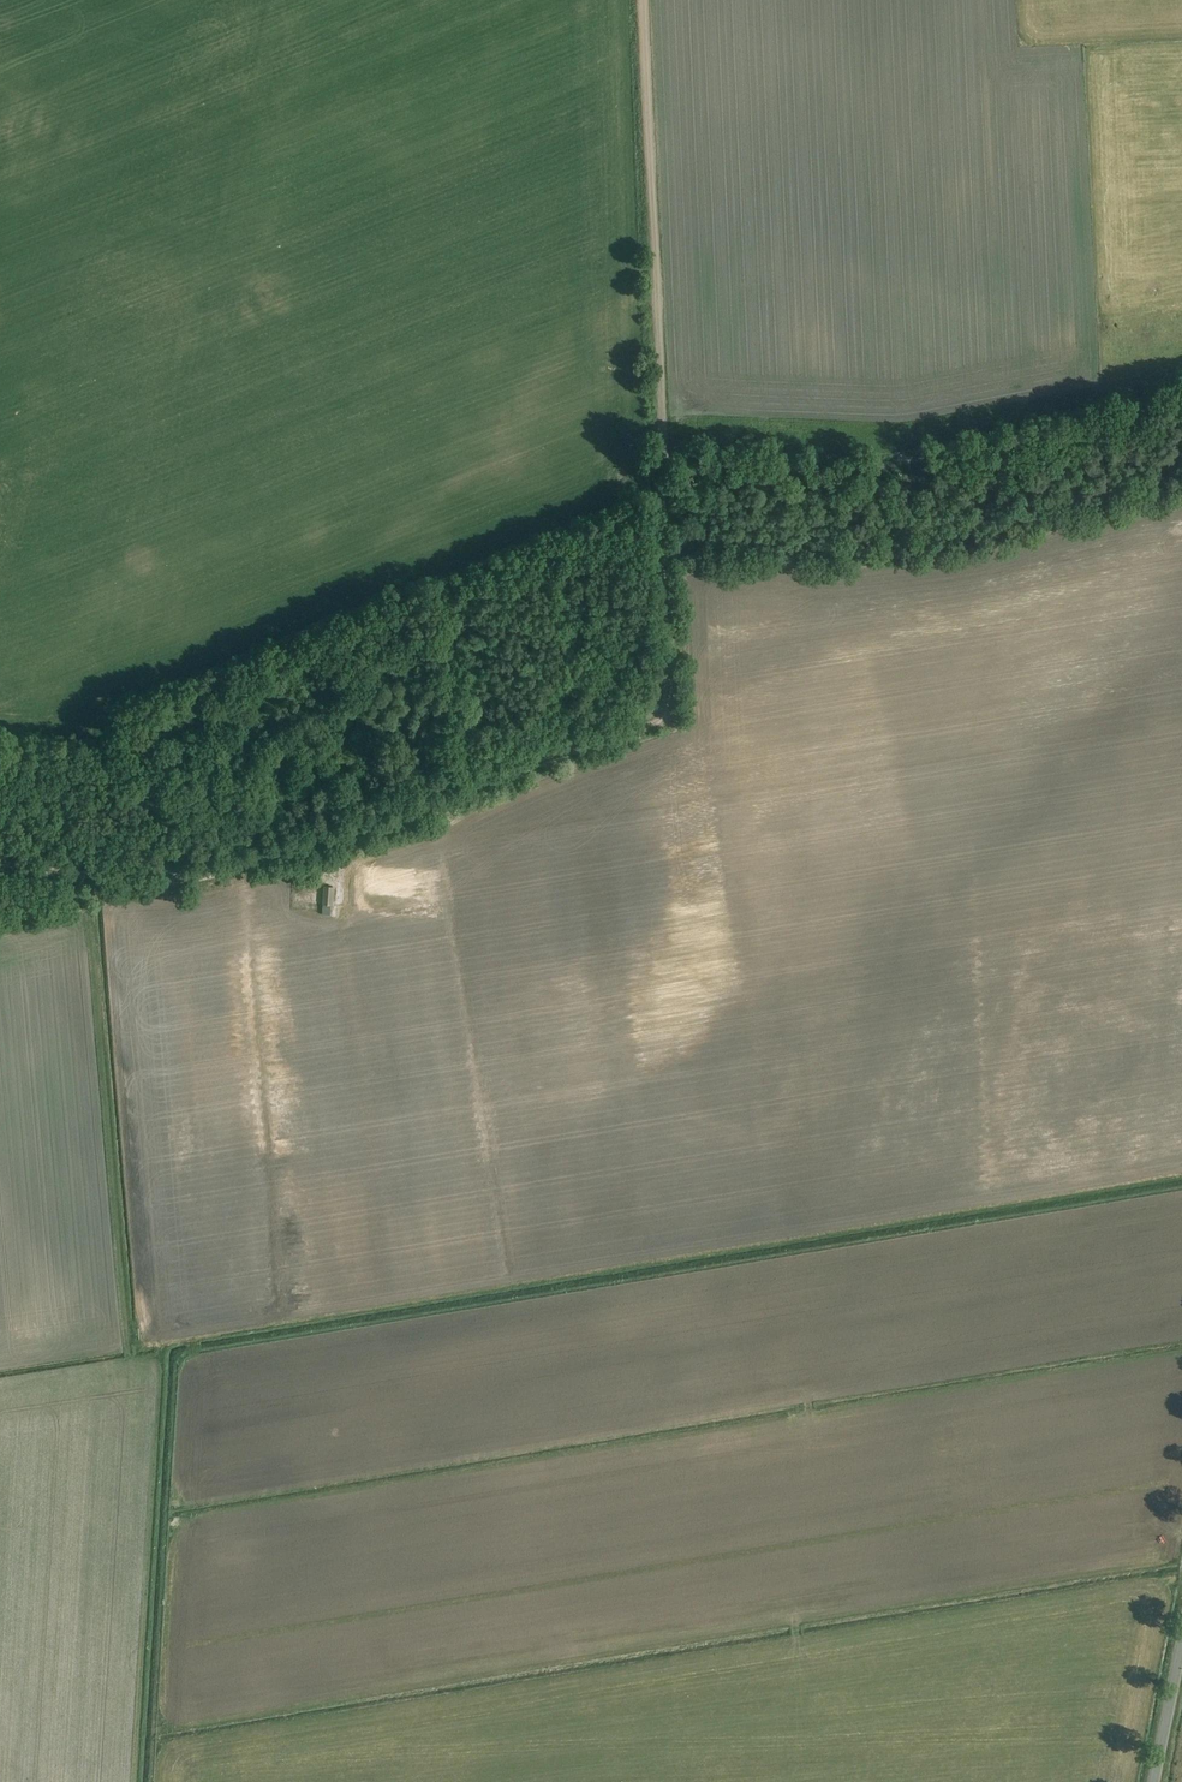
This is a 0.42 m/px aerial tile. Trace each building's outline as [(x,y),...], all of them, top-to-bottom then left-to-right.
[(323,906),(332,906),(333,888),(324,887),(323,906)]
